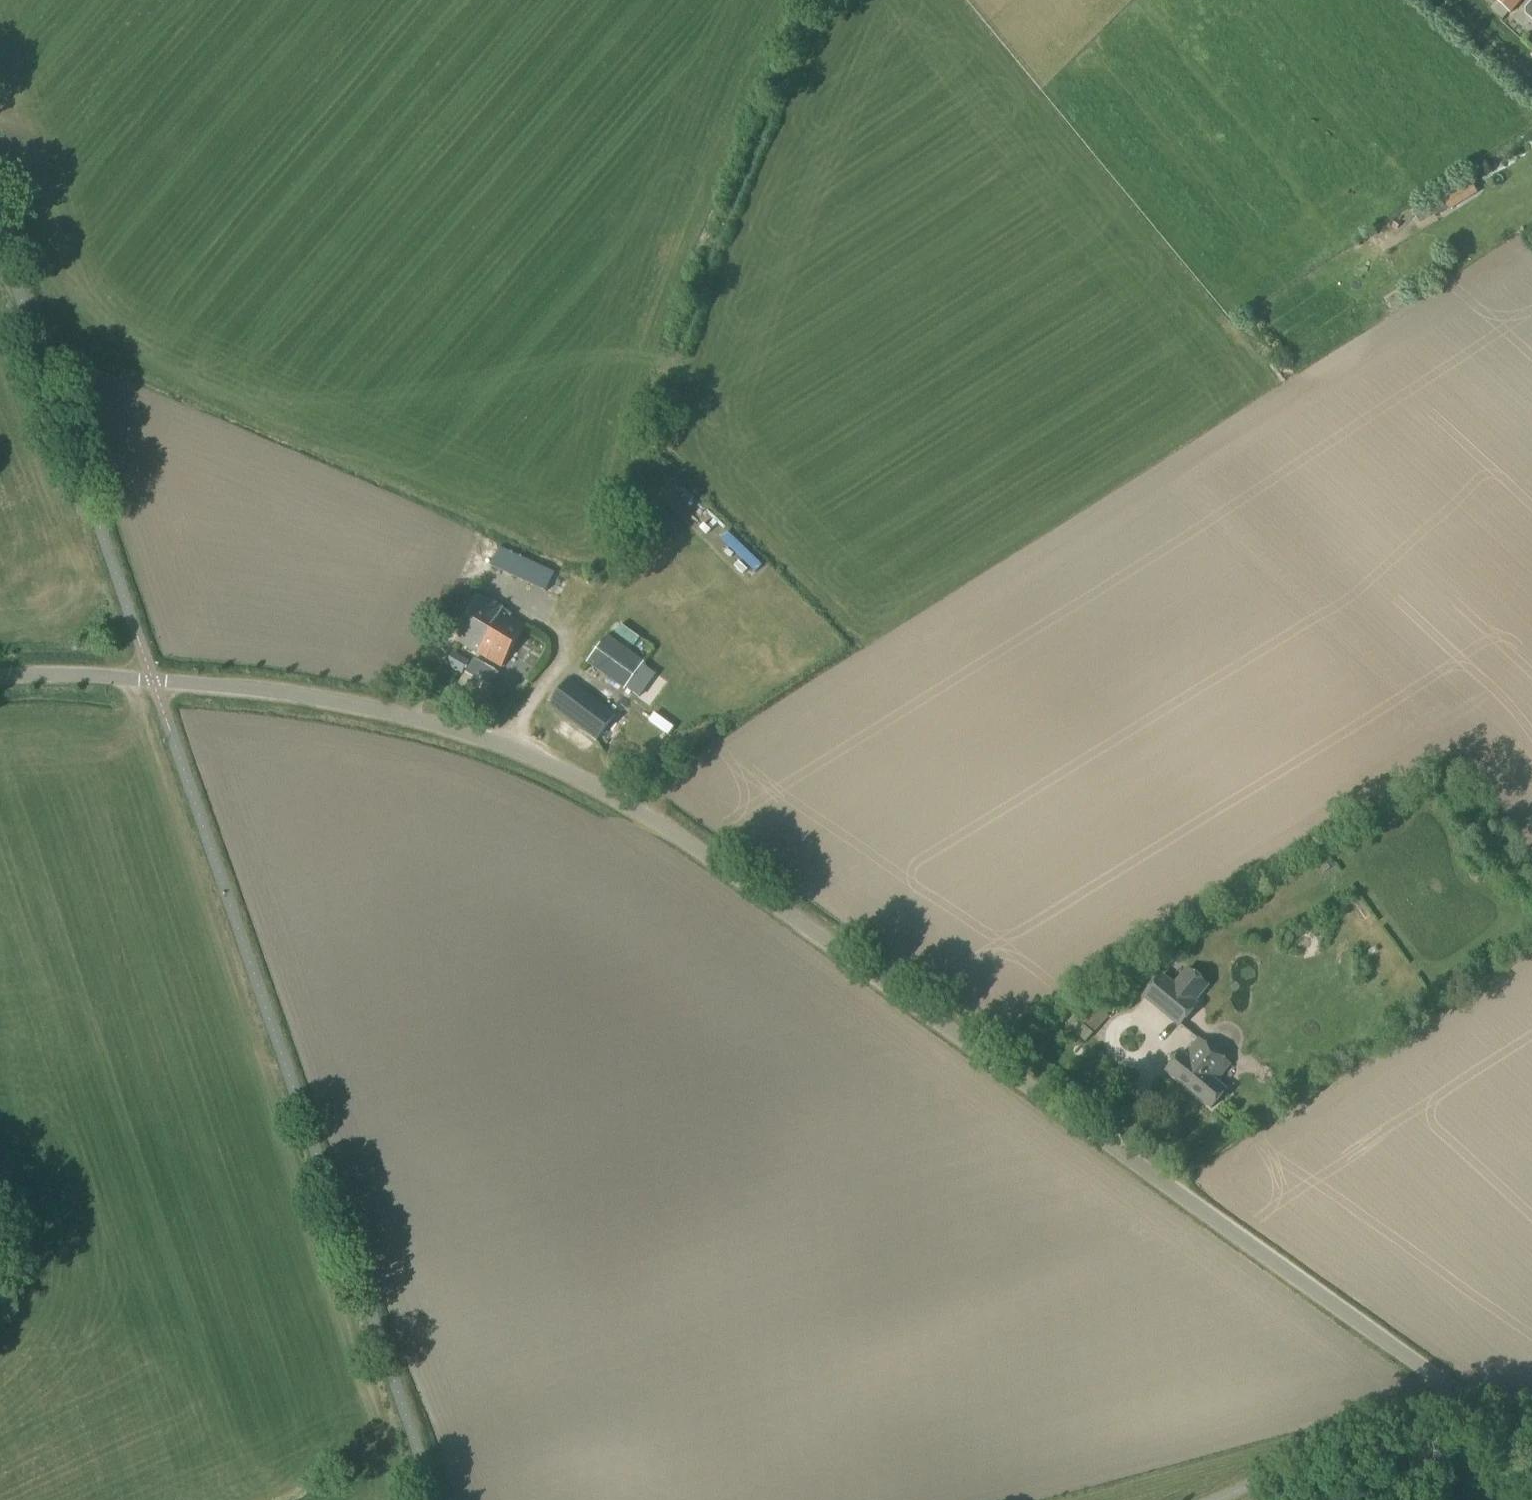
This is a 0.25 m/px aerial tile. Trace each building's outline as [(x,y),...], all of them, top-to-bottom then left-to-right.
[(1523,0),(1494,0),(1493,1),(1510,16),(1523,0)] [(1524,9),(1524,15),(1531,23),(1531,0),(1524,9)] [(472,571),(486,577),(489,571),(493,573),(518,584),(520,580),(546,592),(555,572),(500,547),(499,549),(485,543),(472,571)] [(501,668),(525,626),(501,612),(503,609),(480,596),(455,641),(501,668)] [(625,691),(644,663),(606,636),(586,663),(625,691)] [(462,675),(470,662),(453,653),(446,666),(462,675)] [(596,743),(617,714),(568,678),(548,706),(596,743)] [(1321,874),(1333,866),(1328,857),(1316,866),(1321,874)] [(1191,1004),(1205,986),(1186,971),(1172,989),(1158,978),(1142,998),(1178,1027),(1195,1007),(1191,1004)] [(1231,1066),(1198,1039),(1183,1056),(1180,1054),(1165,1073),(1211,1110),(1226,1091),(1216,1083),(1231,1066)]
